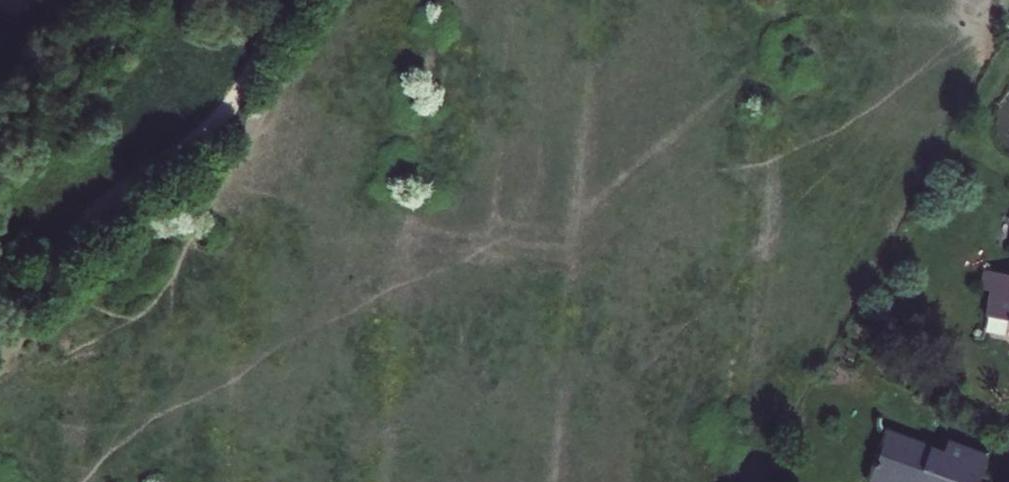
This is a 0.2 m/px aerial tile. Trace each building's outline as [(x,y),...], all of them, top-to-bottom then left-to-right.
[(980,273),(977,292),(987,293),(982,320),(1008,324),(1008,278),(980,273)] [(988,457),(946,441),(942,451),(887,431),(868,481),(979,481),(988,457)]
